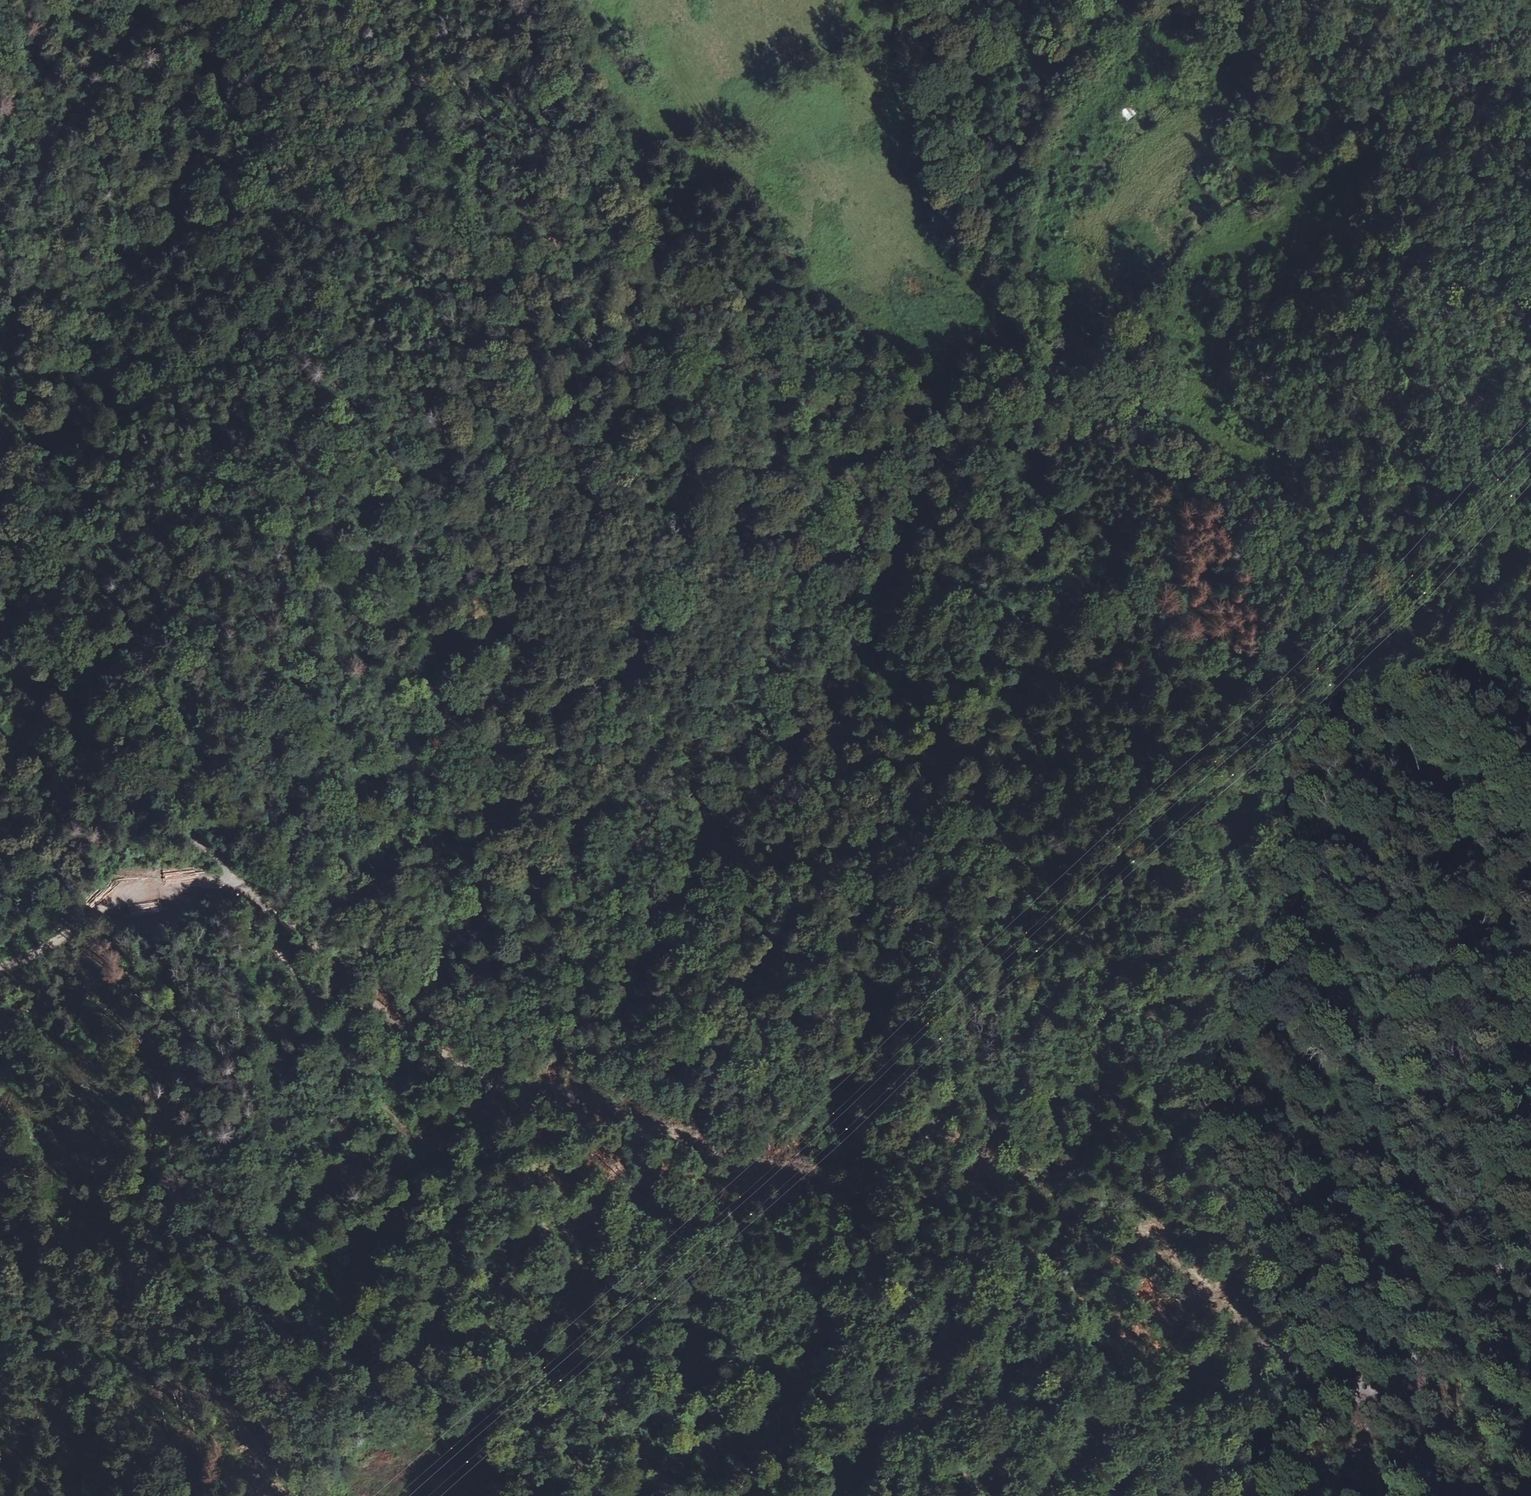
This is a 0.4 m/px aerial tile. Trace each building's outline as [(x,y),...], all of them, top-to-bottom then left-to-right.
[(1123,122),(1136,116),(1130,105),(1117,112),(1123,122)]
